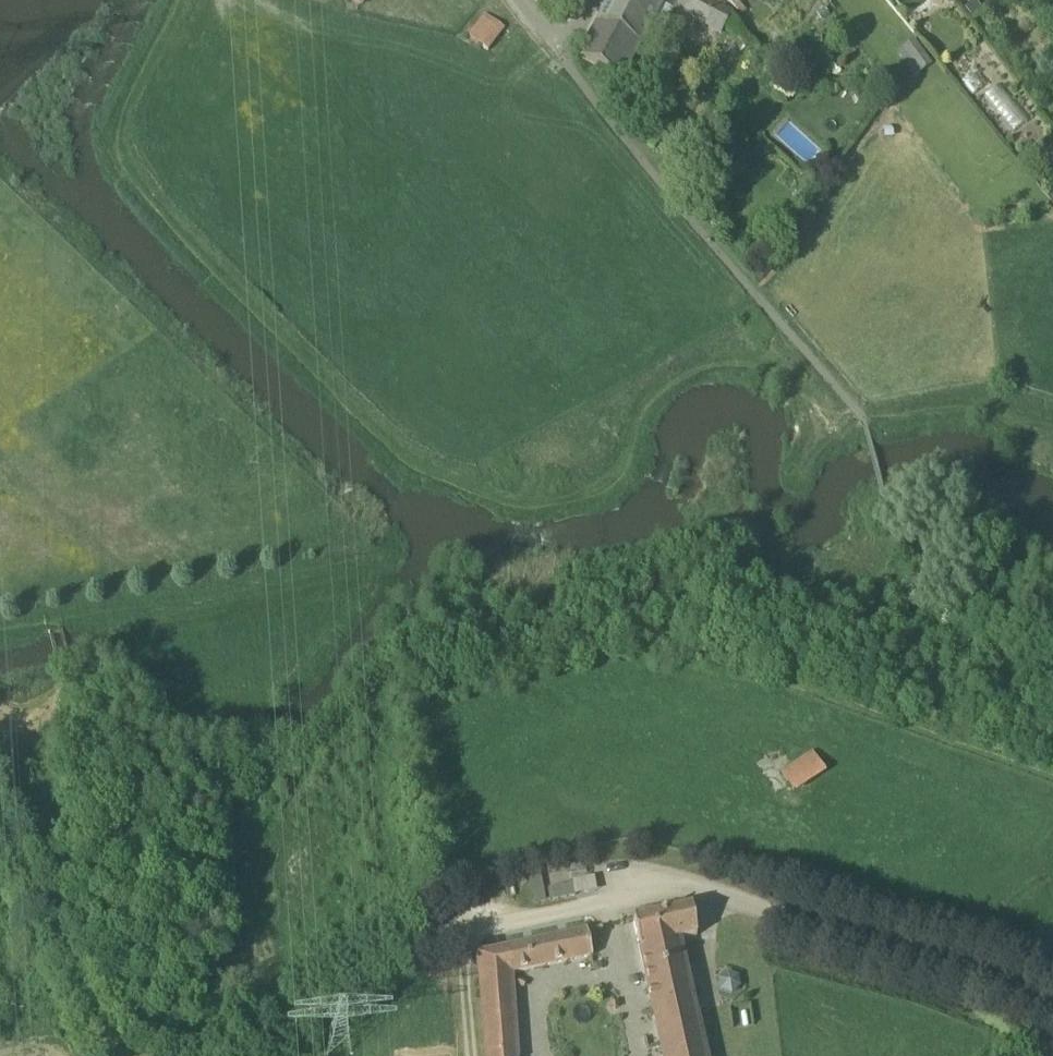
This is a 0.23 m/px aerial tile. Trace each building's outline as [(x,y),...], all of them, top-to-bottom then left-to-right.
[(366,10),(372,0),(350,0),(366,10)] [(621,81),(662,0),(609,0),(578,59),(621,81)] [(732,11),(712,0),(678,0),(674,8),(720,32),(732,11)] [(482,11),(467,37),(489,50),(504,24),(482,11)] [(684,154),(689,144),(675,137),(670,147),(684,154)] [(825,771),(813,752),(782,773),(794,791),(825,771)] [(532,902),(545,900),(542,871),(528,873),(532,902)] [(547,898),(575,896),(575,882),(546,884),(547,898)] [(680,940),(697,937),(692,908),(634,920),(663,1055),(709,1055),(680,940)] [(513,975),(593,958),(587,930),(478,953),(487,1055),(519,1055),(513,975)]
